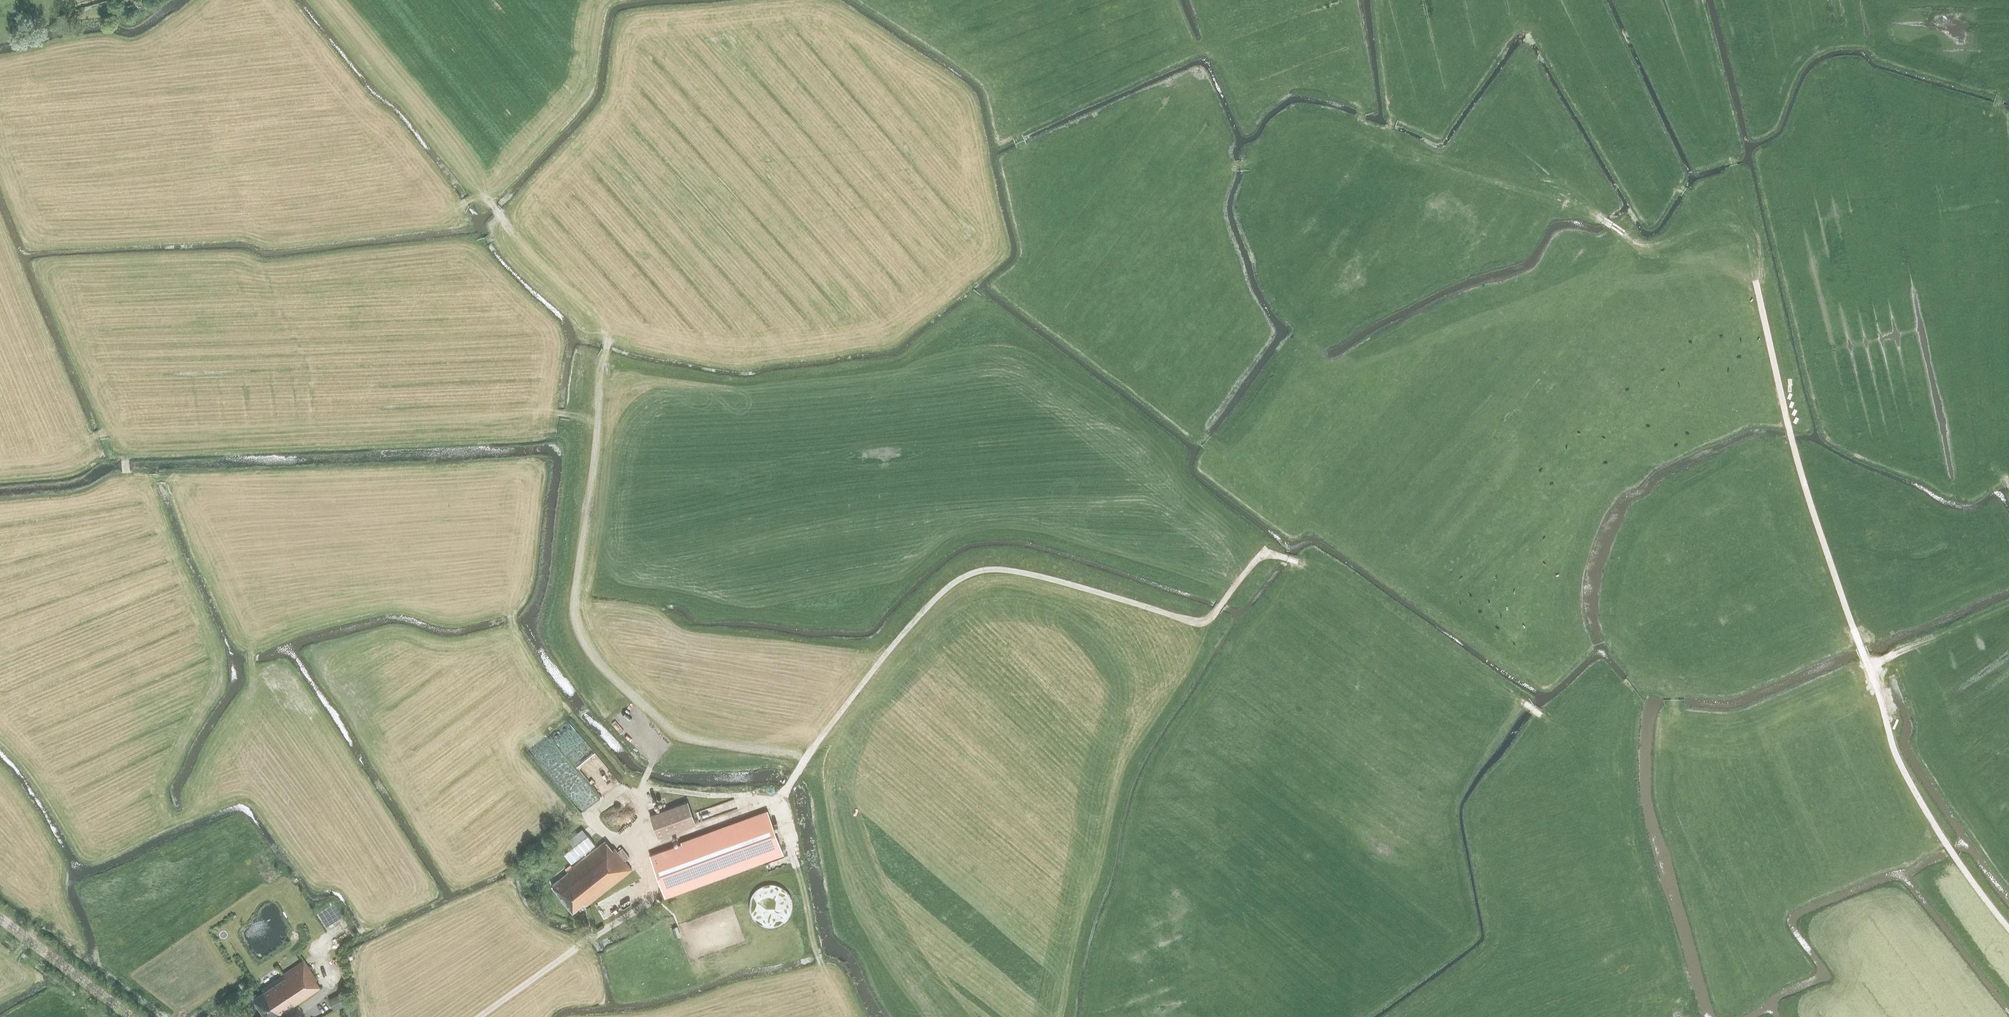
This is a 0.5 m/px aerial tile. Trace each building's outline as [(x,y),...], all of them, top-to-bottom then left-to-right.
[(658,837),(696,824),(687,801),(650,815),(658,837)] [(716,829),(717,831),(650,855),(665,895),(732,871),(732,873),(783,854),(767,810),(716,829)] [(572,864),(595,845),(587,836),(564,854),(572,864)] [(630,857),(622,848),(617,852),(614,848),(612,849),(605,841),(567,871),(568,872),(551,885),(573,912),(584,903),(586,906),(632,870),(625,861),(630,857)] [(767,920),(787,923),(793,890),(778,888),(774,912),(768,911),(767,920)] [(254,998),(266,1016),(270,1016),(278,1012),(280,1014),(278,1011),(286,1006),(288,1009),(320,988),(315,981),(317,980),(304,960),(280,976),(282,979),(265,991),(263,988),(262,988),(264,991),(254,998)] [(339,994),(329,1000),(333,1009),(344,1003),(339,994)]
